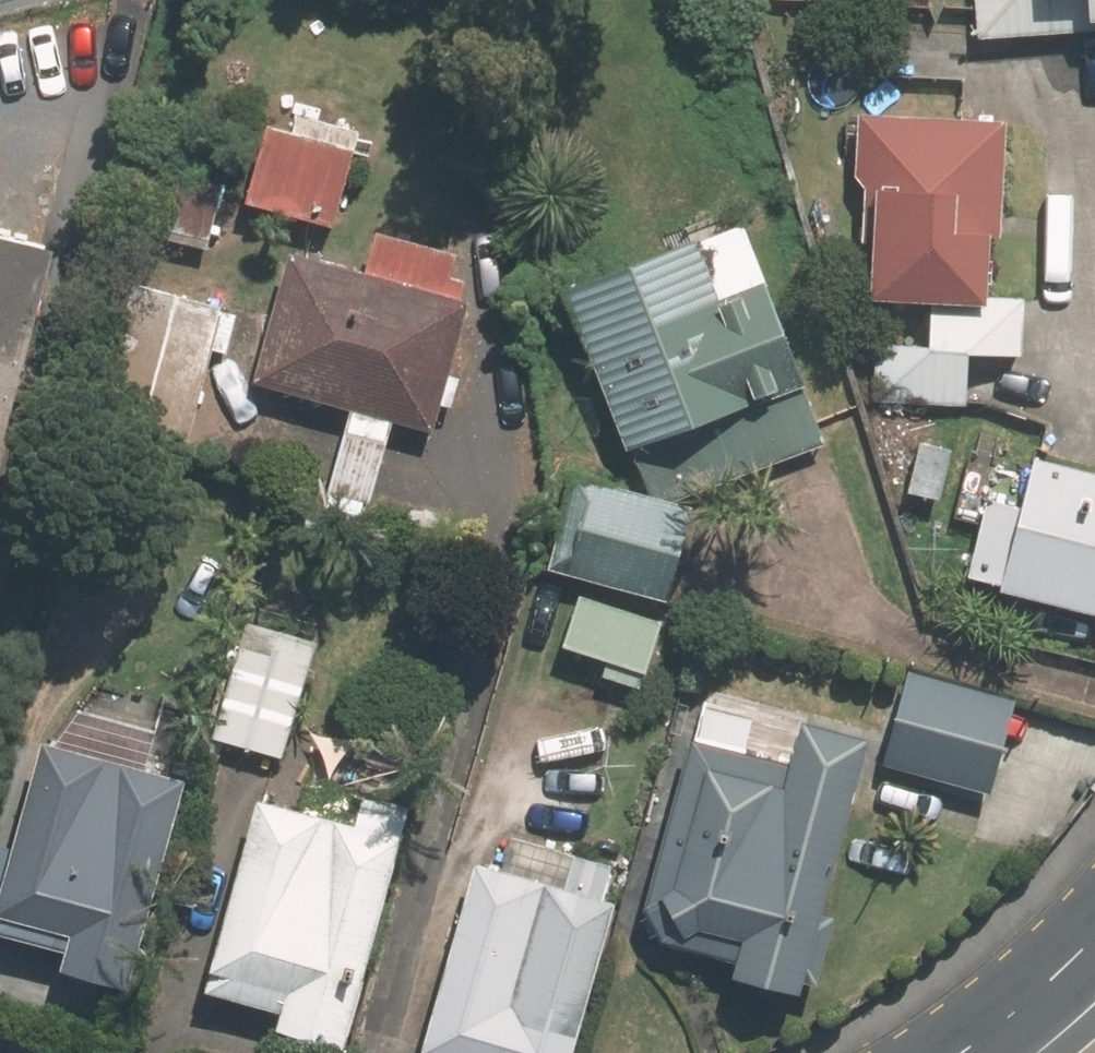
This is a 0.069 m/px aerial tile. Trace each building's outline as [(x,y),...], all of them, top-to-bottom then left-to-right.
[(978,35),(1094,29),(1094,0),(976,0),(978,35)] [(1015,354),(1018,293),(994,292),(1003,116),(858,109),(854,182),(885,182),(879,293),(933,296),(931,343),(871,340),(869,398),(962,403),(965,352),(1015,354)] [(357,150),(276,127),(258,197),(283,203),(282,210),(322,220),(329,198),(342,201),(357,150)] [(237,185),(184,171),(170,224),(222,238),(237,185)] [(666,499),(819,444),(799,389),(810,386),(749,223),(574,286),(651,494),(571,473),(545,565),(667,600),(692,506),(666,499)] [(455,273),(463,245),(384,225),(372,270),(298,249),(263,373),(355,397),(327,500),(369,510),(396,409),(435,419),(474,278),(455,273)] [(60,262),(0,247),(0,479),(60,262)] [(148,280),(112,413),(196,436),(234,304),(148,280)] [(956,451),(927,443),(915,489),(944,496),(956,451)] [(1043,458),(1032,506),(994,497),(975,575),(1014,583),(1011,591),(1094,612),(1094,471),(1043,458)] [(667,616),(581,592),(566,648),(651,672),(667,616)] [(311,661),(317,639),(262,624),(256,645),(248,643),(222,737),(292,756),(318,663),(311,661)] [(1037,719),(952,697),(931,772),(1016,795),(1037,719)] [(812,922),(856,746),(791,731),(780,776),(675,748),(631,920),(650,951),(730,972),(727,983),(791,999),(794,991),(808,994),(825,925),(812,922)] [(137,979),(192,775),(52,737),(4,907),(8,907),(3,927),(73,946),(68,960),(137,979)] [(356,822),(261,795),(208,984),(288,1006),(284,1021),(351,1039),(408,834),(397,831),(404,805),(364,794),(356,822)] [(615,862),(511,833),(501,867),(482,862),(431,1046),(457,1052),(577,1052),(620,899),(605,895),(615,862)]
